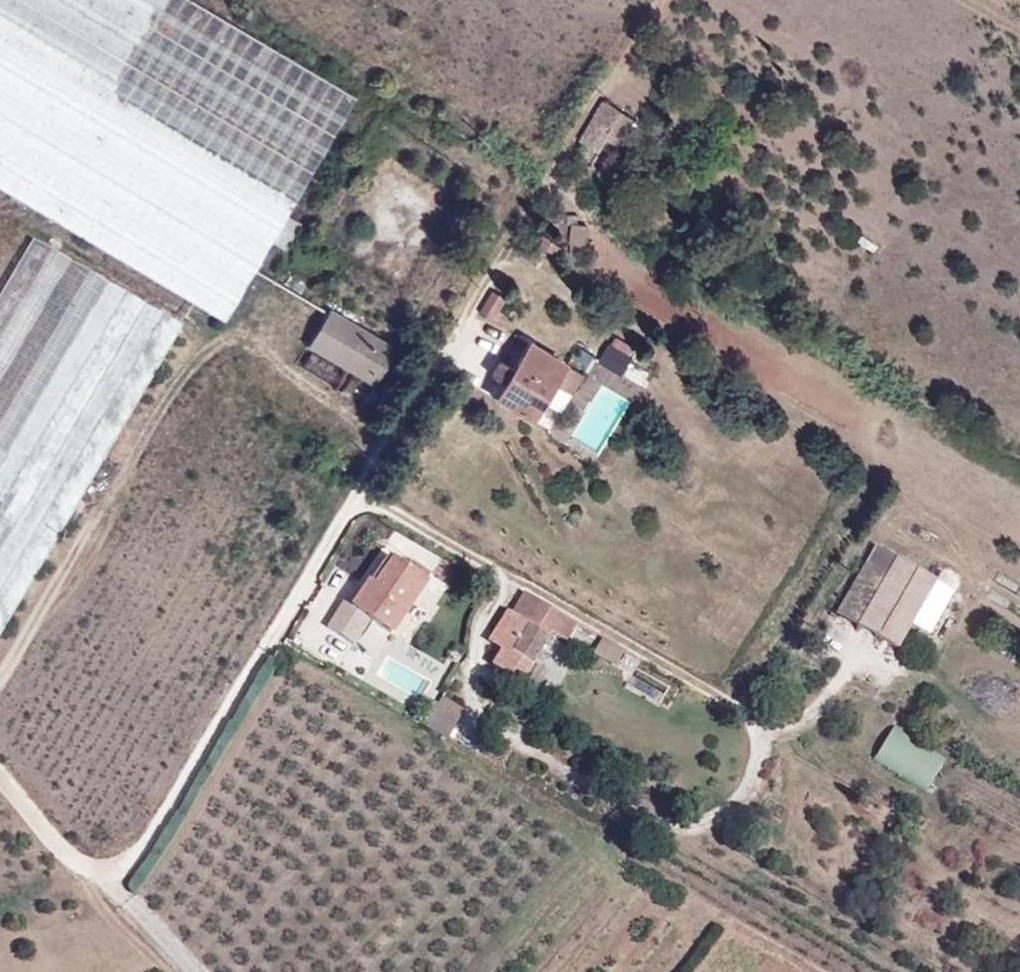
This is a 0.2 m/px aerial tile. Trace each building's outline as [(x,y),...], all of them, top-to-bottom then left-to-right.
[(2,188),(83,35),(23,0),(0,0),(0,187),(2,188)] [(2,188),(225,320),(271,241),(285,249),(301,223),(286,215),(355,98),(191,0),(23,0),(83,35),(2,188)] [(609,140),(624,151),(642,123),(607,100),(581,141),(599,151),(601,152),(609,140)] [(580,223),(579,214),(569,214),(569,223),(580,223)] [(549,272),(565,247),(545,234),(528,259),(549,272)] [(34,240),(0,296),(0,636),(181,327),(34,240)] [(495,321),(508,298),(494,290),(480,313),(495,321)] [(374,385),(397,348),(329,308),(307,345),(374,385)] [(632,349),(614,339),(601,361),(618,372),(632,349)] [(568,365),(530,342),(495,397),(534,420),(568,365)] [(653,356),(635,346),(624,364),(642,375),(653,356)] [(414,358),(397,348),(374,385),(392,395),(414,358)] [(936,581),(897,558),(858,625),(898,648),(936,581)] [(372,592),(366,587),(352,607),(391,634),(427,582),(394,559),(375,586),(372,592)] [(370,582),(366,587),(372,592),(375,586),(370,582)] [(530,625),(549,638),(554,631),(568,640),(578,625),(526,592),(511,614),(508,611),(489,640),(503,649),(493,665),(521,681),(533,663),(513,652),(530,625)] [(533,663),(549,638),(530,625),(513,652),(533,663)] [(617,666),(625,652),(603,639),(595,653),(617,666)] [(442,697),(432,728),(455,734),(464,704),(442,697)] [(876,758),(929,789),(949,757),(896,725),(876,758)]
